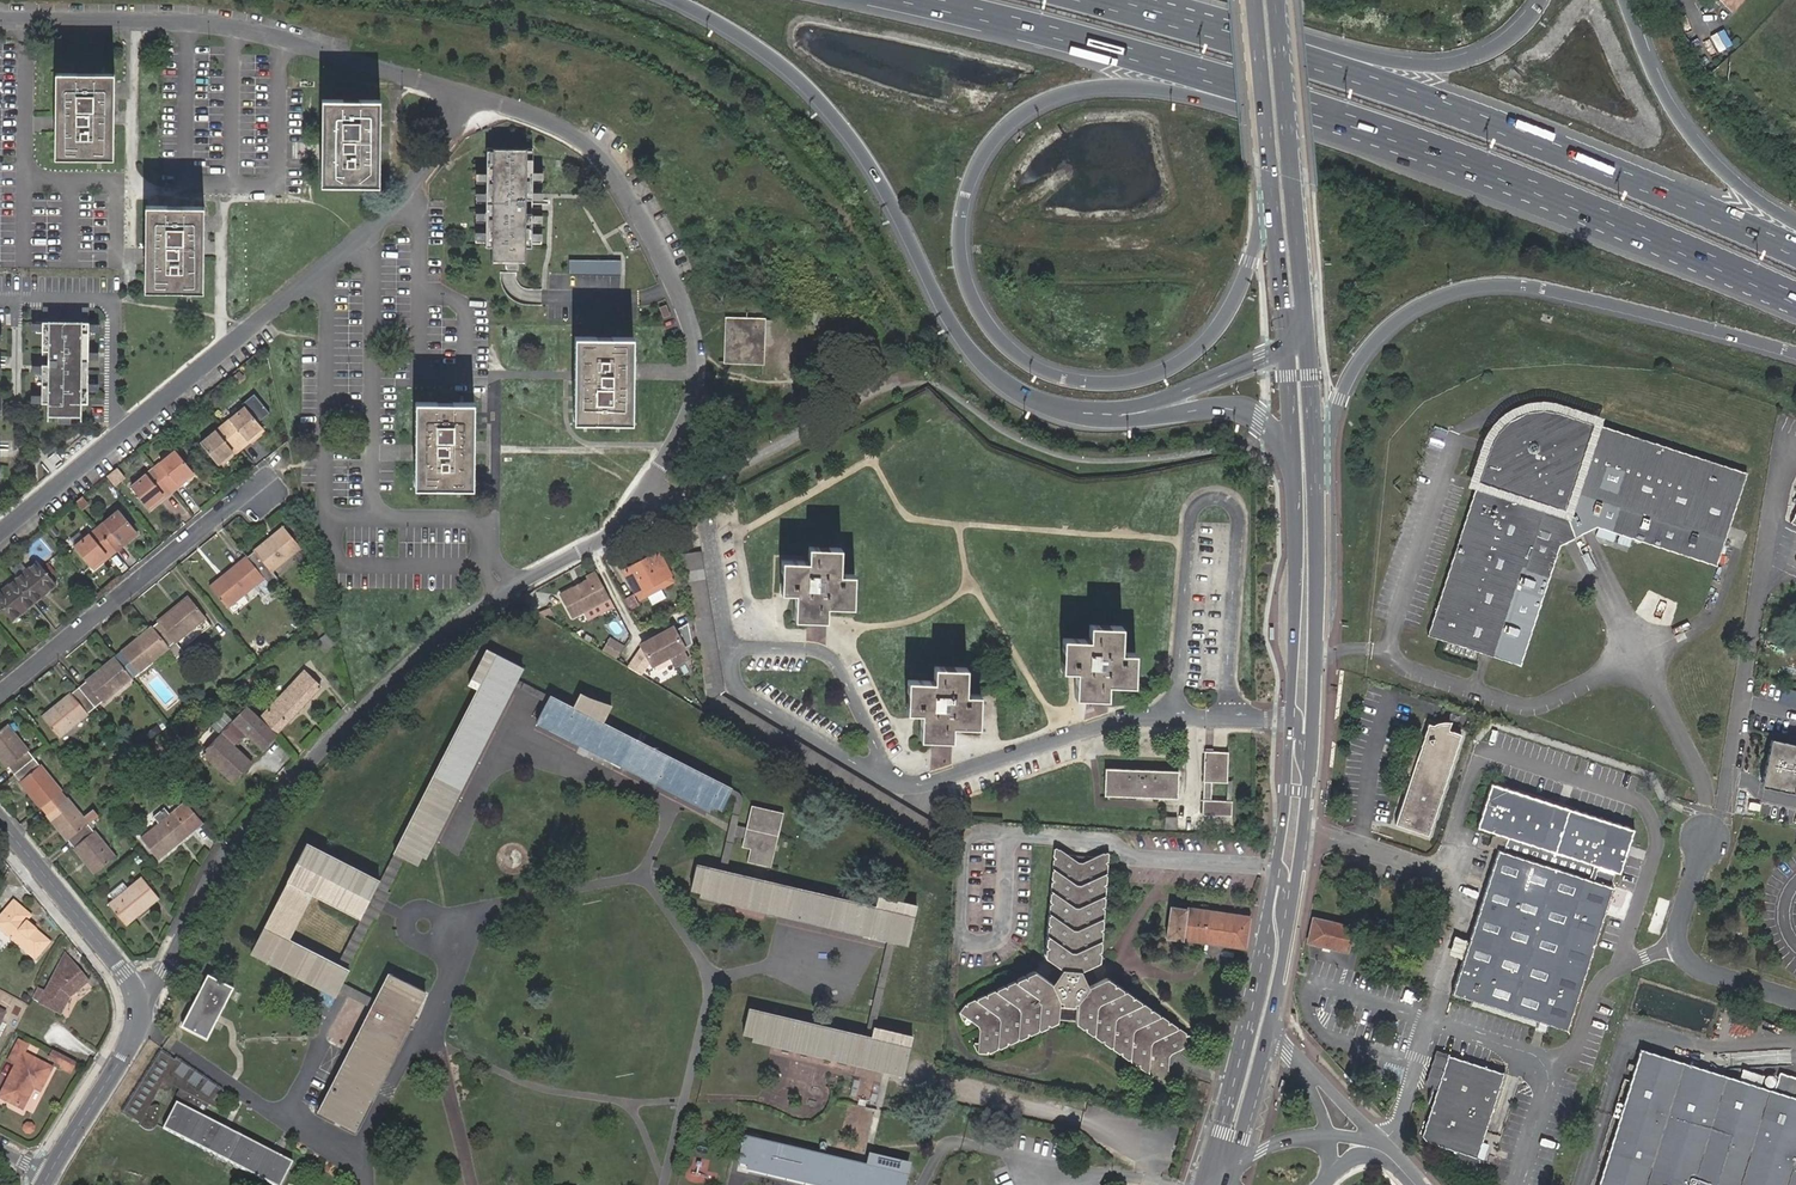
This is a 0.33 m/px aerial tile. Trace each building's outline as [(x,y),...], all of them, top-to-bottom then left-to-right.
[(1731,10),(1741,0),(1721,0),(1731,10)] [(58,124),(58,158),(111,158),(112,112),(112,73),(59,73),(58,124)] [(378,101),(325,100),(324,184),(376,185),(378,101)] [(529,160),(529,146),(495,146),(495,160),(489,160),(488,245),(495,245),(495,262),(529,262),(529,245),(535,245),(535,197),(535,160),(529,160)] [(148,237),(148,290),(201,291),(202,255),(202,228),(202,215),(202,207),(148,207),(148,237)] [(621,277),(622,262),(570,261),(569,276),(621,277)] [(70,317),(90,318),(90,305),(71,305),(70,317)] [(727,318),(727,326),(747,327),(747,319),(727,318)] [(747,327),(727,326),(725,361),(761,363),(763,320),(747,319),(747,327)] [(89,321),(43,321),(43,350),(49,350),(49,365),(43,364),(42,402),(49,402),(49,415),(81,415),(82,403),(88,403),(89,321)] [(630,337),(577,337),(577,422),(629,422),(630,372),(630,337)] [(472,403),(418,403),(417,487),(471,488),(472,403)] [(244,407),(222,425),(241,448),(248,443),(246,440),(261,427),(244,407)] [(1491,440),(1428,636),(1482,654),(1490,657),(1522,668),(1552,577),(1555,568),(1562,546),(1564,545),(1593,531),(1599,529),(1718,567),(1730,528),(1748,474),(1597,425),(1564,414),(1553,411),(1548,409),(1543,409),(1539,409),(1534,410),(1529,410),(1523,412),(1518,413),(1513,416),(1508,420),(1504,424),(1500,428),(1496,431),(1493,435),(1491,440)] [(241,448),(222,425),(201,443),(217,463),(232,450),(235,454),(241,448)] [(263,430),(261,427),(246,440),(248,443),(263,430)] [(232,450),(217,463),(220,466),(235,454),(232,450)] [(160,463),(153,469),(172,492),(178,487),(176,484),(191,471),(175,451),(160,463)] [(124,478),(116,468),(106,476),(114,486),(124,478)] [(172,492),(153,469),(146,474),(131,487),(147,507),(163,494),(166,497),(172,492)] [(194,474),(191,471),(176,484),(178,487),(194,474)] [(163,494),(147,507),(149,510),(166,497),(163,494)] [(87,504),(81,497),(74,502),(81,510),(87,504)] [(96,529),(116,552),(122,546),(120,543),(135,530),(118,510),(96,529)] [(247,557),(263,577),(300,547),(283,528),(247,557)] [(109,557),(116,552),(96,529),(74,547),(91,567),(105,554),(109,557)] [(137,534),(135,530),(120,543),(122,546),(137,534)] [(247,557),(238,546),(231,552),(240,563),(247,557)] [(807,612),(826,613),(826,607),(853,607),(854,575),(840,575),(840,549),(808,548),(808,561),(782,560),(781,593),(795,593),(794,619),(807,619),(807,612)] [(658,552),(624,570),(639,600),(672,583),(668,576),(671,574),(658,552)] [(105,554),(91,567),(93,570),(109,557),(105,554)] [(274,615),(287,605),(273,588),(263,577),(247,557),(240,563),(211,587),(232,614),(248,601),(243,594),(256,583),(265,595),(266,595),(262,599),(274,615)] [(37,561),(15,579),(34,602),(56,584),(37,561)] [(609,598),(595,572),(586,576),(588,579),(560,594),(572,618),(609,598)] [(15,579),(0,592),(0,607),(11,621),(34,602),(15,579)] [(640,606),(634,595),(626,600),(632,610),(640,606)] [(188,597),(151,628),(167,648),(176,659),(184,652),(181,648),(210,624),(188,597)] [(680,635),(690,629),(687,625),(677,630),(680,635)] [(1087,691),(1107,692),(1107,684),(1133,685),(1135,653),(1121,653),(1121,627),(1089,625),(1089,639),(1063,638),(1062,671),(1076,671),(1075,697),(1087,698),(1087,691)] [(167,648),(151,628),(115,658),(131,677),(167,648)] [(687,660),(682,650),(684,649),(673,628),(642,645),(653,666),(654,665),(658,671),(672,664),(674,667),(687,660)] [(328,633),(317,642),(324,651),(336,641),(328,633)] [(477,690),(395,853),(404,858),(417,865),(421,856),(422,856),(520,666),(487,649),(469,685),(477,690)] [(131,677),(115,658),(79,687),(95,707),(131,677)] [(520,666),(422,856),(424,857),(512,685),(546,703),(549,696),(515,679),(521,667),(520,666)] [(932,731),(952,732),(952,726),(978,726),(979,695),(965,694),(966,668),(934,667),(933,681),(908,680),(907,712),(921,713),(920,739),(932,739),(932,731)] [(259,720),(275,735),(319,687),(303,672),(259,720)] [(1795,701),(1795,688),(1784,686),(1782,699),(1795,701)] [(95,707),(79,687),(42,717),(58,737),(95,707)] [(1107,699),(1107,692),(1087,691),(1087,698),(1096,698),(1107,699)] [(572,708),(549,696),(546,703),(538,719),(710,807),(712,804),(722,809),(728,795),(732,788),(603,723),(611,706),(591,699),(580,694),(572,708)] [(232,782),(250,763),(231,746),(244,732),(262,749),(275,735),(259,720),(246,708),(233,721),(220,735),(202,754),(232,782)] [(709,810),(710,807),(538,719),(536,722),(709,810)] [(1429,834),(1461,733),(1428,723),(1419,753),(1413,751),(1410,761),(1416,763),(1396,824),(1429,834)] [(14,774),(34,758),(7,725),(0,731),(0,757),(14,774)] [(952,740),(952,732),(932,731),(932,739),(941,740),(952,740)] [(1771,738),(1761,783),(1795,791),(1795,744),(1771,738)] [(1228,753),(1205,752),(1202,815),(1231,816),(1231,801),(1210,800),(1211,782),(1226,783),(1228,753)] [(14,774),(41,807),(61,791),(34,758),(14,774)] [(1177,771),(1106,769),(1105,796),(1177,798),(1177,771)] [(1451,995),(1564,1030),(1612,886),(1609,885),(1614,871),(1619,873),(1633,829),(1492,784),(1478,827),(1498,834),(1507,837),(1503,851),(1499,849),(1451,995)] [(739,792),(732,788),(728,795),(732,798),(733,798),(733,799),(734,799),(734,800),(734,801),(734,802),(719,870),(726,872),(735,835),(737,825),(742,802),(742,801),(742,800),(742,799),(742,798),(742,797),(741,796),(741,795),(740,794),(739,793),(739,792)] [(41,807),(68,840),(87,824),(98,815),(93,810),(83,818),(61,791),(41,807)] [(202,822),(185,803),(170,815),(164,808),(153,817),(159,824),(141,838),(158,858),(202,822)] [(746,827),(737,825),(735,835),(744,837),(742,846),(750,848),(747,861),(768,866),(775,836),(777,836),(782,815),(750,808),(746,827)] [(1177,818),(1165,817),(1165,829),(1176,829),(1177,818)] [(87,824),(68,840),(95,873),(114,857),(87,824)] [(1491,847),(1499,849),(1503,851),(1507,837),(1498,834),(1494,837),(1491,847)] [(361,918),(381,881),(307,843),(252,949),(336,993),(338,990),(342,983),(348,971),(347,970),(338,964),(335,971),(285,946),(288,940),(312,893),(361,918)] [(966,1006),(960,1013),(977,1025),(979,1030),(978,1050),(986,1050),(986,1046),(996,1046),(996,1042),(1005,1042),(1006,1037),(1016,1038),(1017,1032),(1026,1032),(1026,1027),(1037,1027),(1037,1022),(1046,1023),(1047,1019),(1057,1020),(1059,998),(1077,1000),(1076,1020),(1085,1022),(1085,1026),(1094,1027),(1094,1032),(1104,1034),(1104,1038),(1113,1040),(1112,1046),(1122,1047),(1121,1051),(1130,1053),(1130,1058),(1140,1059),(1139,1065),(1148,1066),(1148,1071),(1158,1073),(1157,1077),(1167,1079),(1169,1058),(1172,1053),(1191,1044),(1185,1036),(1182,1038),(1176,1030),(1173,1032),(1166,1023),(1164,1024),(1158,1016),(1155,1018),(1149,1011),(1147,1012),(1140,1003),(1136,1005),(1131,997),(1128,999),(1122,991),(1118,993),(1113,985),(1110,987),(1104,979),(1086,987),(1085,984),(1098,978),(1094,967),(1080,973),(1078,971),(1097,962),(1095,952),(1097,952),(1095,942),(1098,940),(1096,930),(1098,929),(1096,920),(1100,919),(1098,909),(1101,907),(1099,898),(1103,896),(1101,885),(1103,884),(1101,876),(1105,874),(1103,864),(1105,863),(1103,854),(1082,862),(1078,862),(1059,851),(1056,858),(1058,859),(1054,869),(1057,871),(1053,879),(1056,881),(1052,892),(1055,893),(1051,901),(1054,903),(1050,913),(1052,915),(1049,923),(1052,925),(1048,936),(1051,937),(1047,947),(1049,948),(1046,957),(1063,969),(1052,984),(1035,972),(1029,980),(1025,977),(1020,985),(1015,982),(1009,990),(1005,987),(999,994),(995,991),(989,998),(985,996),(980,1003),(976,1001),(970,1008),(966,1006)] [(395,853),(381,881),(361,918),(338,964),(347,970),(374,918),(377,920),(391,893),(387,891),(404,858),(395,853)] [(726,872),(719,870),(697,865),(691,888),(700,890),(700,892),(907,942),(916,906),(878,897),(875,906),(726,872)] [(121,885),(109,895),(114,901),(109,905),(125,925),(158,898),(142,878),(126,891),(121,885)] [(865,1036),(870,1037),(873,1027),(893,941),(907,944),(907,942),(700,892),(699,894),(888,939),(865,1036)] [(0,915),(0,931),(34,960),(49,943),(26,922),(31,916),(13,900),(0,915)] [(1245,948),(1249,918),(1171,907),(1166,937),(1245,948)] [(1347,951),(1352,927),(1314,918),(1308,942),(1347,951)] [(1464,959),(1469,942),(1455,938),(1450,954),(1464,959)] [(335,971),(338,964),(288,940),(285,946),(335,971)] [(336,993),(252,949),(251,952),(335,996),(336,993)] [(69,997),(87,982),(64,956),(45,992),(37,988),(31,1000),(60,1015),(69,997)] [(234,987),(208,973),(181,1024),(207,1037),(234,987)] [(375,1000),(372,1008),(318,1111),(353,1129),(424,991),(389,973),(375,1000)] [(375,1000),(342,983),(338,990),(372,1008),(375,1000)] [(912,1036),(873,1027),(870,1037),(865,1036),(748,1008),(743,1031),(753,1034),(752,1036),(903,1072),(912,1036)] [(7,1061),(16,1065),(22,1054),(23,1054),(27,1045),(19,1041),(7,1061)] [(1641,1049),(1632,1080),(1624,1078),(1612,1116),(1620,1119),(1599,1184),(1795,1184),(1795,1098),(1641,1049)] [(200,1114),(207,1117),(215,1105),(223,1111),(226,1107),(220,1103),(228,1092),(181,1060),(180,1061),(162,1050),(127,1110),(139,1120),(147,1124),(146,1127),(146,1128),(148,1129),(150,1130),(152,1131),(154,1131),(156,1131),(157,1130),(159,1129),(160,1128),(162,1126),(163,1127),(165,1121),(165,1117),(166,1113),(166,1110),(166,1108),(165,1107),(165,1106),(164,1106),(163,1106),(161,1107),(159,1108),(156,1109),(171,1081),(172,1078),(189,1086),(187,1089),(182,1096),(182,1097),(182,1098),(182,1099),(182,1100),(183,1101),(184,1102),(202,1110),(200,1114)] [(71,1072),(76,1063),(53,1051),(48,1060),(71,1072)] [(1436,1092),(1447,1055),(1435,1051),(1424,1088),(1436,1092)] [(22,1054),(16,1065),(0,1096),(0,1098),(22,1109),(34,1088),(39,1091),(50,1069),(23,1054),(22,1054)] [(1436,1092),(1422,1135),(1427,1142),(1476,1157),(1503,1073),(1447,1055),(1436,1092)] [(189,1086),(172,1078),(171,1081),(187,1089),(189,1086)] [(207,1117),(200,1114),(176,1102),(163,1127),(277,1184),(280,1184),(292,1161),(207,1117)] [(869,1159),(867,1168),(860,1166),(744,1139),(739,1162),(749,1164),(748,1167),(826,1184),(903,1184),(907,1168),(869,1159)] [(748,1167),(747,1169),(814,1184),(826,1184),(748,1167)]
